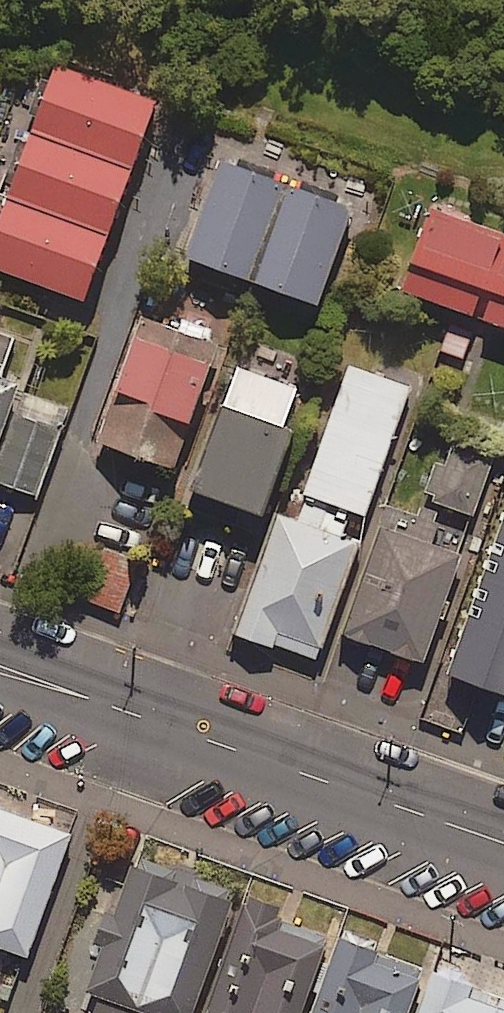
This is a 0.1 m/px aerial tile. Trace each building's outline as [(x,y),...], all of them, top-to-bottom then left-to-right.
[(156,101),(57,66),(52,80),(44,78),(30,116),(38,119),(34,130),(134,166),(156,101)] [(134,166),(34,130),(28,145),(20,142),(3,188),(11,191),(9,197),(110,233),(134,166)] [(254,282),(288,186),(224,163),(189,259),(254,282)] [(288,186),(254,282),(319,306),(354,210),(288,186)] [(0,210),(0,270),(85,301),(110,233),(9,197),(4,212),(0,210)] [(430,207),(400,290),(503,327),(503,234),(469,221),(430,207)] [(219,349),(142,321),(99,444),(167,469),(173,471),(219,349)] [(473,333),(450,325),(440,351),(463,360),(473,333)] [(15,338),(0,332),(0,430),(17,384),(1,378),(15,338)] [(374,375),(349,366),(304,494),(365,516),(410,388),(379,377),(374,375)] [(298,390),(235,367),(191,491),(262,516),(272,489),(292,433),(284,430),(298,390)] [(24,392),(0,458),(0,480),(39,494),(71,409),(24,392)] [(494,459),(452,444),(445,466),(436,463),(426,491),(434,494),(431,502),(474,517),(494,459)] [(417,516),(386,505),(341,635),(424,665),(461,555),(433,545),(440,524),(434,522),(437,513),(420,507),(417,516)] [(294,521),(275,515),(263,550),(239,618),(233,634),(272,647),(279,650),(286,652),(291,654),(317,663),(358,543),(294,521)] [(447,674),(479,685),(503,695),(503,517),(447,674)] [(138,563),(98,548),(80,600),(119,613),(138,563)] [(0,811),(0,948),(28,958),(72,837),(23,819),(17,817),(0,811)] [(133,868),(127,886),(87,991),(97,994),(90,1012),(193,1012),(233,905),(187,888),(182,886),(176,884),(133,868)] [(244,912),(206,1012),(301,1012),(327,942),(290,928),(285,926),(278,924),(244,912)] [(339,939),(312,1012),(410,1012),(426,970),(386,955),(381,953),(375,951),(339,939)] [(432,978),(421,1012),(503,1012),(503,1002),(477,993),(432,978)]
